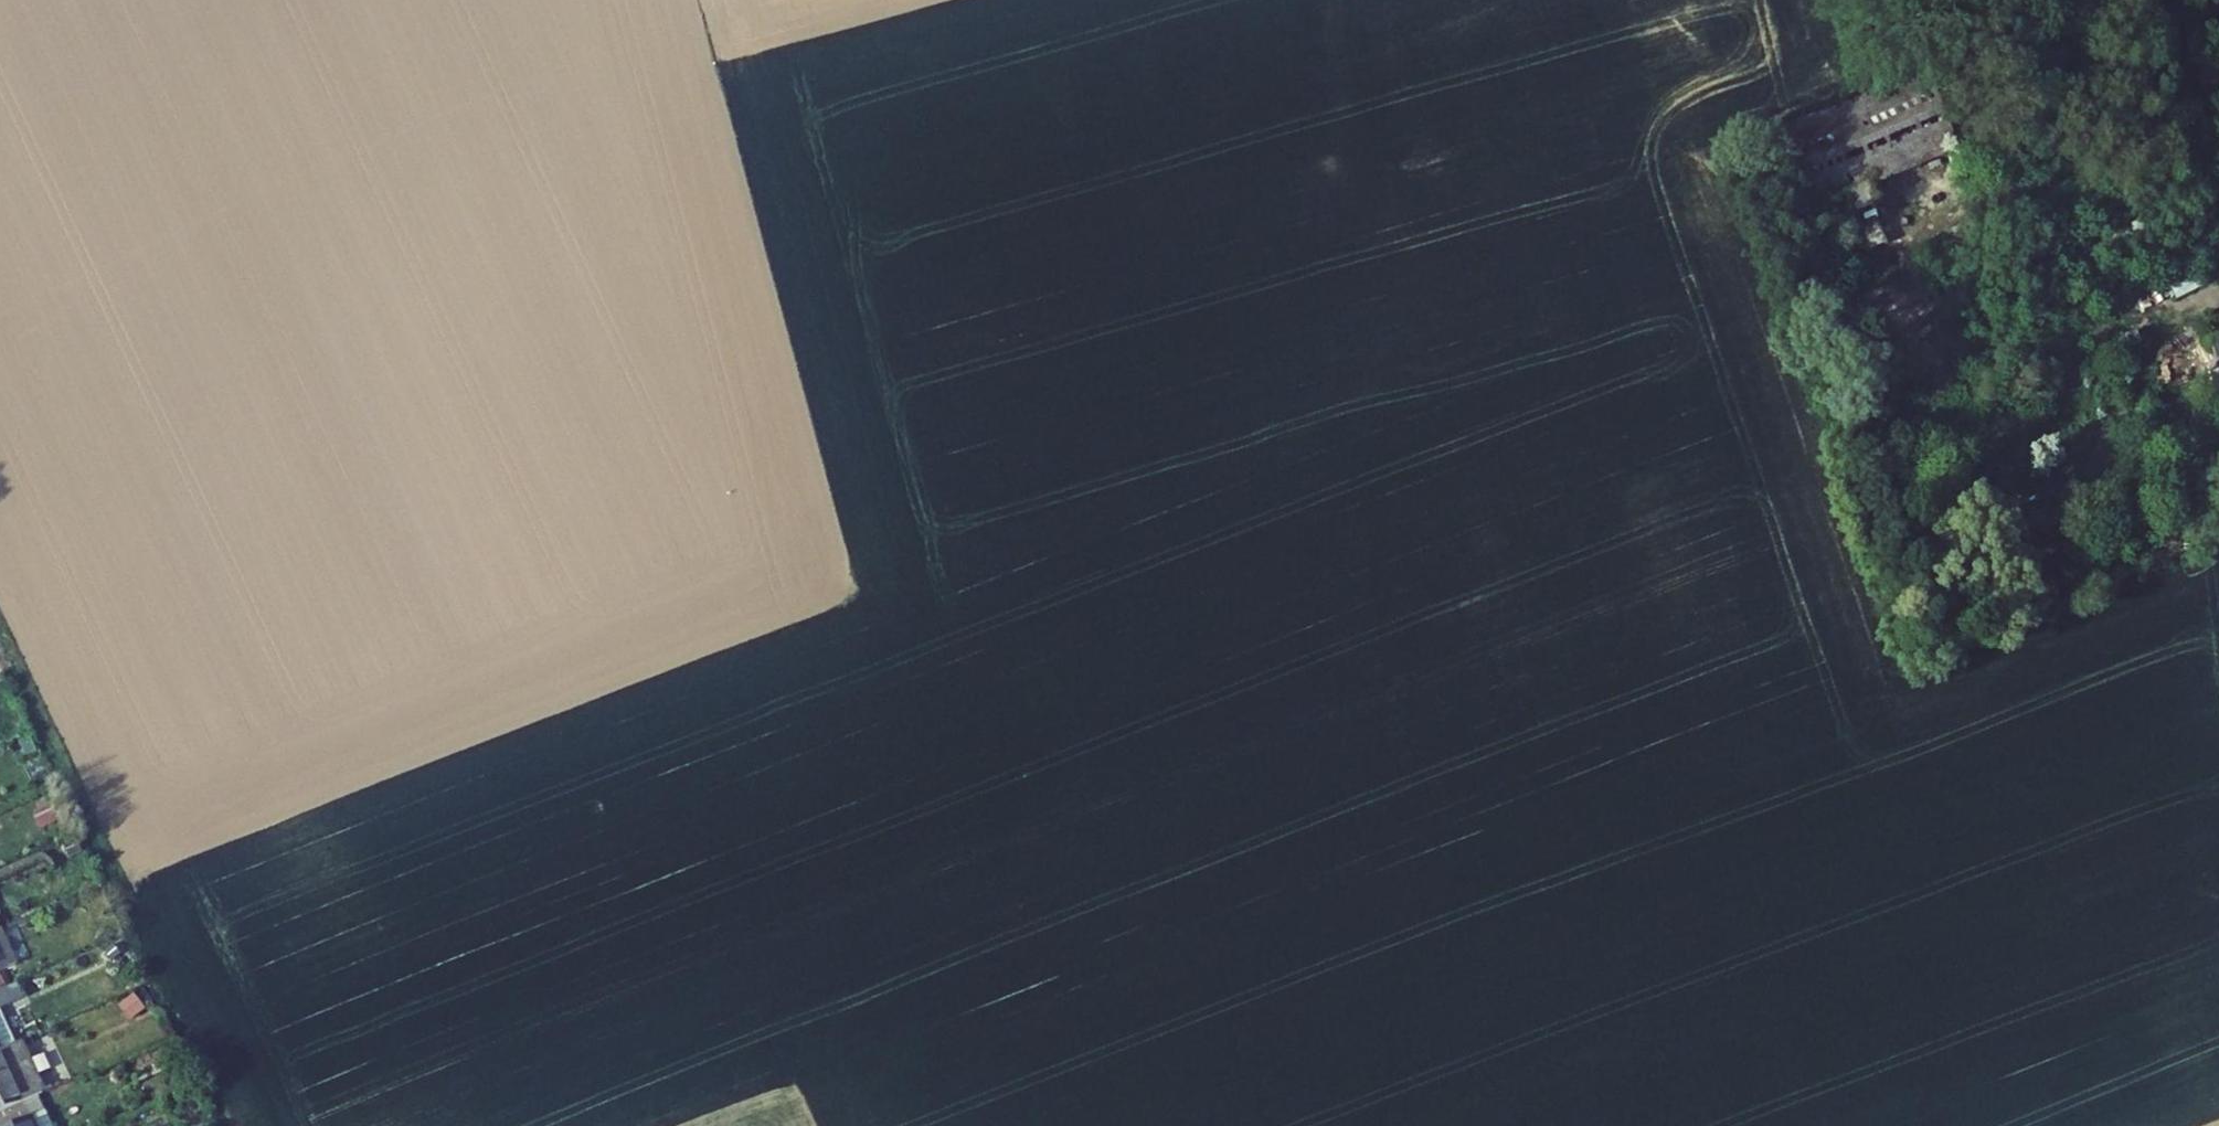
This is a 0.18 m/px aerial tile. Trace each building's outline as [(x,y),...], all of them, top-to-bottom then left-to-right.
[(1929,98),(1833,133),(1855,188),(1950,152),(1929,98)] [(1911,230),(1894,183),(1853,200),(1870,245),(1911,230)] [(2200,324),(2197,341),(2208,369),(2218,364),(2218,317),(2200,324)] [(16,974),(0,941),(0,980),(16,974)] [(17,1050),(2,1015),(11,1011),(3,996),(0,998),(0,1058),(17,1050)] [(0,1058),(0,1119),(22,1109),(42,1099),(20,1049),(17,1050),(0,1058)] [(0,1119),(0,1125),(30,1125),(22,1109),(0,1119)]
